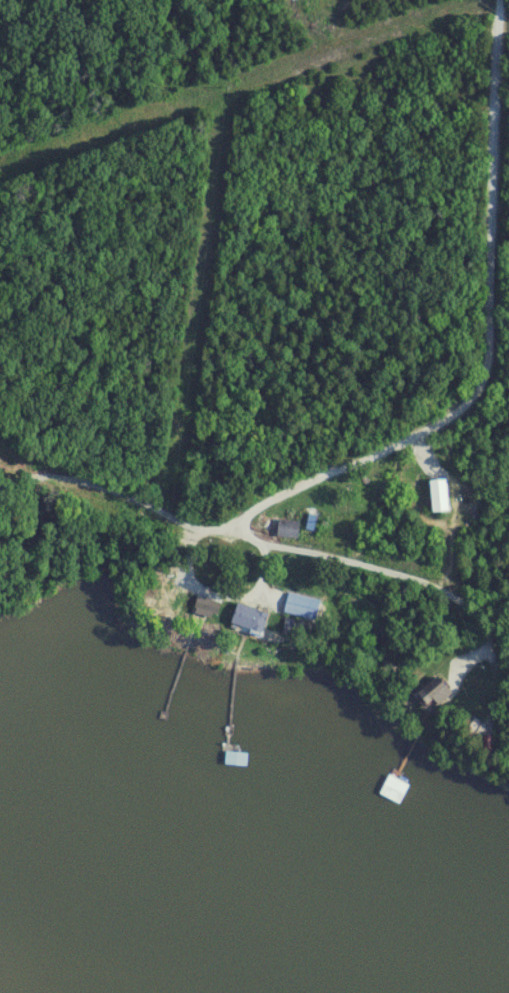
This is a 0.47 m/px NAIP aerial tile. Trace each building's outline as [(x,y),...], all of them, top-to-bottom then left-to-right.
[(450,512),(448,496),(431,498),(434,514),(450,512)] [(278,539),(299,539),(299,522),(278,522),(278,539)] [(259,637),(269,617),(241,603),(230,622),(259,637)] [(451,693),(436,677),(419,693),(435,709),(451,693)] [(247,754),(227,754),(227,766),(247,766),(247,754)]
